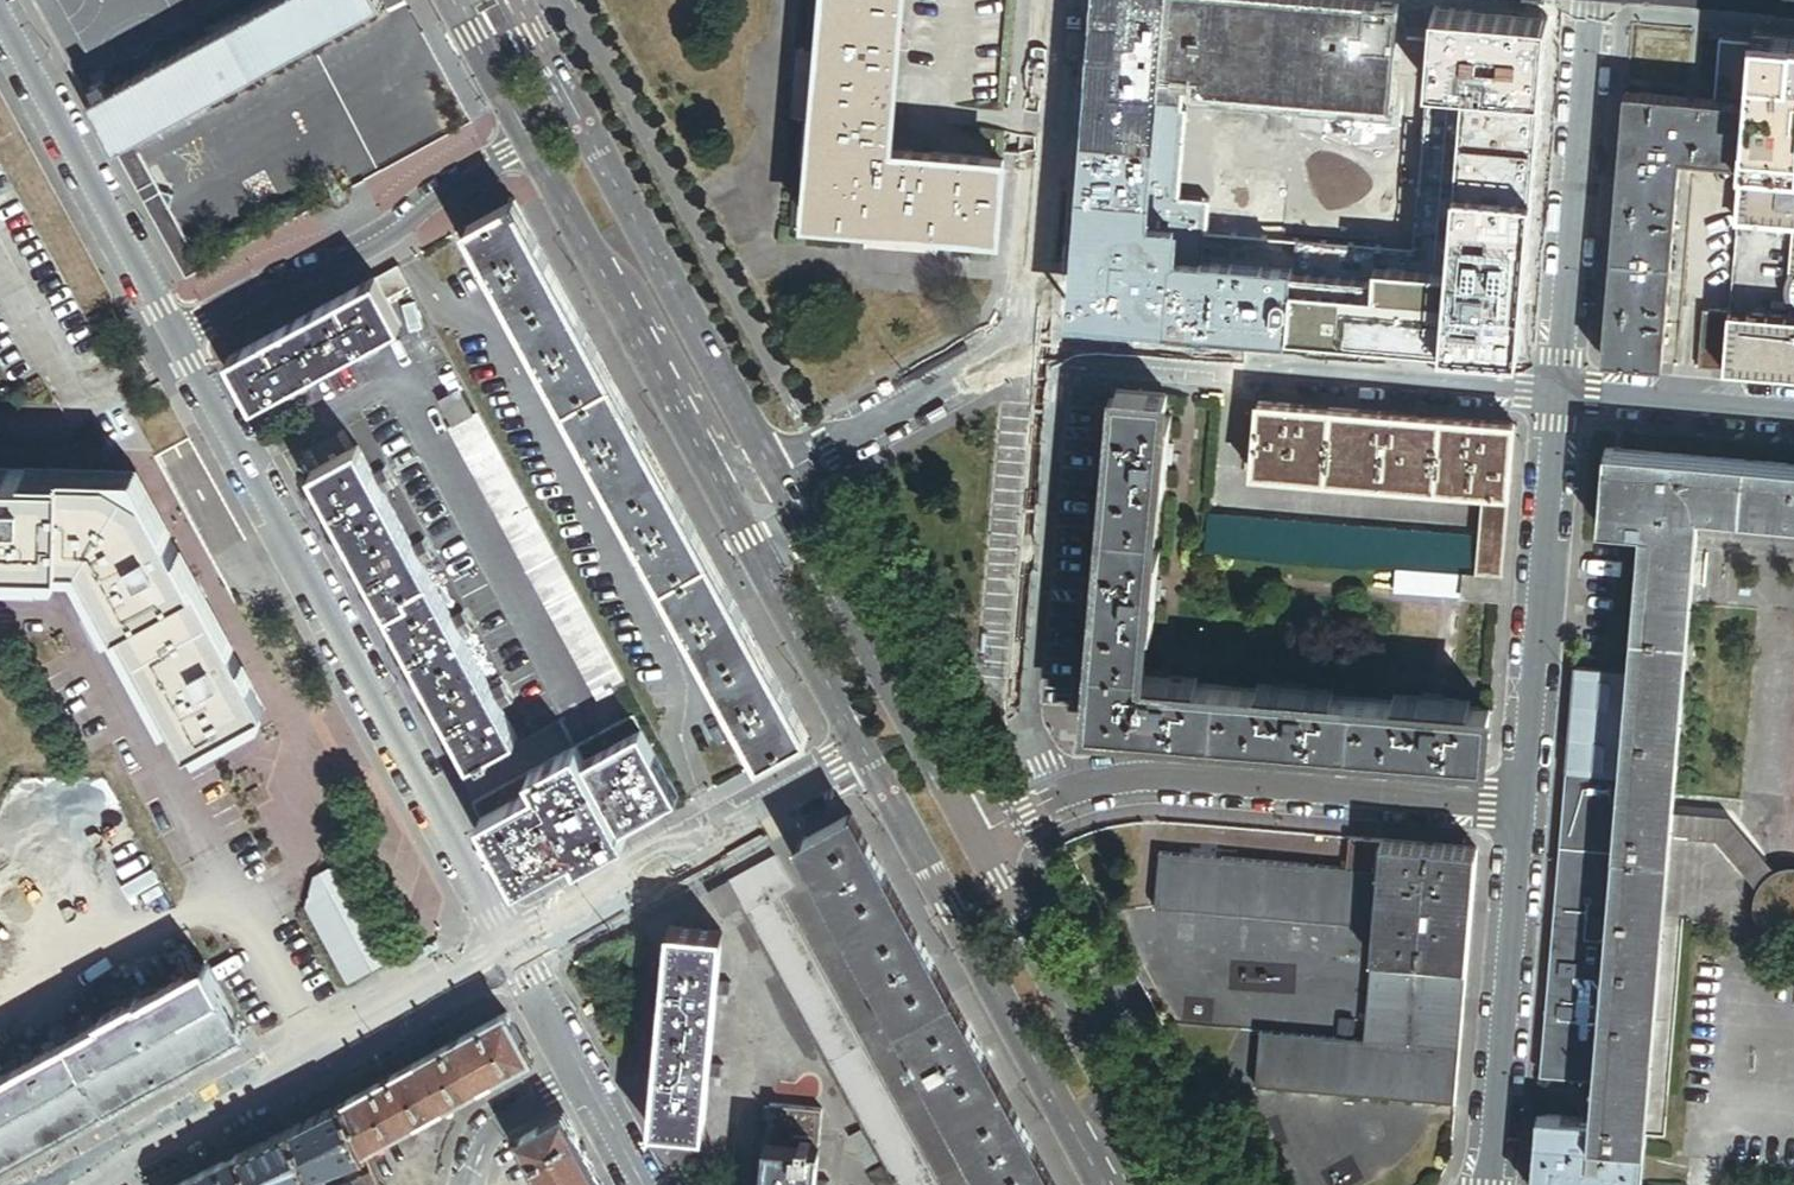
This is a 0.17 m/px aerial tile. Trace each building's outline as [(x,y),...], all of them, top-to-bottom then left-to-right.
[(90,103),(117,151),(135,141),(209,100),(383,5),(380,0),(277,0),(90,103)] [(900,0),(824,0),(805,221),(996,237),(1002,163),(887,153),(900,0)] [(1101,11),(1098,11),(1098,14),(1101,14),(1098,42),(1095,41),(1095,44),(1098,44),(1095,72),(1093,72),(1092,74),(1095,74),(1092,102),(1090,102),(1090,105),(1092,105),(1090,133),(1087,133),(1087,135),(1090,135),(1087,163),(1085,163),(1084,165),(1087,166),(1084,193),(1082,192),(1082,195),(1084,195),(1082,223),(1079,223),(1079,227),(1081,227),(1081,224),(1092,225),(1085,306),(1166,314),(1165,323),(1162,323),(1161,326),(1165,326),(1165,324),(1192,326),(1192,328),(1195,329),(1195,326),(1222,329),(1222,331),(1225,331),(1225,329),(1253,332),(1253,334),(1255,334),(1256,332),(1283,334),(1283,337),(1286,337),(1291,273),(1170,263),(1173,232),(1142,229),(1156,78),(1144,77),(1146,57),(1158,58),(1158,49),(1163,0),(1102,0),(1101,11)] [(1158,49),(1189,52),(1194,0),(1163,0),(1158,49)] [(1311,0),(1194,0),(1189,52),(1187,79),(1199,80),(1197,95),(1390,113),(1399,8),(1311,0)] [(1553,21),(1399,8),(1390,113),(1441,117),(1427,286),(1291,273),(1286,337),(1514,358),(1528,344),(1553,21)] [(1754,39),(1754,46),(1748,108),(1743,166),(1743,171),(1793,175),(1793,42),(1754,39)] [(1717,105),(1748,108),(1754,46),(1722,43),(1717,105)] [(1189,52),(1158,49),(1158,58),(1156,77),(1187,79),(1189,52)] [(1156,77),(1158,58),(1146,57),(1144,77),(1156,78),(1156,77)] [(1142,229),(1173,232),(1176,202),(1187,79),(1156,77),(1156,78),(1142,229)] [(1603,365),(1662,370),(1681,160),(1686,102),(1626,97),(1603,365)] [(215,111),(209,100),(135,141),(141,152),(215,111)] [(1681,160),(1743,166),(1748,108),(1717,105),(1686,102),(1681,160)] [(135,141),(117,151),(139,192),(157,182),(141,152),(135,141)] [(1743,171),(1737,227),(1792,232),(1793,232),(1793,175),(1743,171)] [(157,182),(139,192),(144,200),(162,191),(157,182)] [(186,235),(170,207),(175,193),(162,191),(144,200),(187,278),(204,269),(195,252),(199,239),(186,235)] [(515,201),(468,227),(485,257),(500,286),(498,288),(531,348),(533,347),(549,375),(546,377),(580,437),(582,436),(598,464),(595,465),(628,526),(631,525),(647,554),(644,555),(678,616),(680,615),(695,642),(693,644),(726,705),(728,704),(741,728),(761,763),(809,737),(515,201)] [(1789,321),(1793,322),(1793,232),(1792,232),(1789,277),(1785,283),(1784,294),(1784,299),(1784,302),(1790,312),(1789,321)] [(500,286),(485,257),(482,259),(498,288),(500,286)] [(410,286),(398,264),(376,276),(388,298),(410,286)] [(229,357),(255,404),(402,323),(388,298),(376,276),(229,357)] [(1725,375),(1730,316),(1704,314),(1699,373),(1725,375)] [(1748,318),(1730,316),(1725,375),(1743,377),(1748,318)] [(1743,377),(1793,381),(1793,322),(1789,321),(1748,318),(1743,377)] [(533,347),(531,348),(546,377),(549,375),(533,347)] [(442,400),(455,423),(473,413),(460,389),(442,400)] [(1163,419),(1165,399),(1114,394),(1085,731),(1484,765),(1488,715),(1467,714),(1468,709),(1393,703),(1392,708),(1331,702),(1331,697),(1256,691),(1255,696),(1195,691),(1195,685),(1140,681),(1145,630),(1150,630),(1157,556),(1151,555),(1156,493),(1162,494),(1169,419),(1163,419)] [(1461,602),(1498,605),(1500,581),(1507,500),(1513,429),(1257,408),(1251,478),(1483,498),(1480,543),(1206,520),(1203,557),(1435,577),(1433,600),(1461,602)] [(627,682),(479,410),(473,413),(455,423),(451,425),(450,426),(599,697),(619,687),(627,682)] [(582,436),(580,437),(595,465),(598,464),(582,436)] [(479,756),(489,750),(518,735),(358,445),(312,471),(471,760),(479,756)] [(1604,455),(1536,1122),(1535,1122),(1534,1138),(1535,1138),(1531,1184),(1640,1184),(1642,1156),(1644,1156),(1645,1143),(1644,1143),(1697,520),(1793,528),(1793,471),(1604,455)] [(81,560),(122,636),(188,754),(266,711),(201,593),(144,488),(108,469),(83,469),(0,469),(0,558),(81,560)] [(631,525),(628,526),(644,555),(647,554),(631,525)] [(680,615),(678,616),(693,644),(695,642),(680,615)] [(633,713),(619,687),(599,697),(558,720),(565,733),(572,747),(633,713)] [(739,729),(741,728),(728,704),(726,705),(739,729)] [(546,868),(552,877),(656,820),(651,811),(679,796),(633,713),(572,747),(472,802),(517,884),(546,868)] [(492,755),(489,750),(479,756),(482,761),(492,755)] [(1679,809),(1676,844),(1718,849),(1771,937),(1793,937),(1793,882),(1785,882),(1737,814),(1679,809)] [(800,844),(915,1054),(919,1061),(987,1184),(1056,1184),(853,815),(800,844)] [(1347,844),(1344,875),(1376,878),(1379,847),(1347,844)] [(1369,965),(1466,973),(1476,855),(1379,847),(1376,878),(1371,934),(1369,965)] [(730,882),(743,906),(747,913),(778,896),(793,888),(776,857),(730,882)] [(305,906),(347,983),(398,956),(345,859),(313,876),(305,906)] [(1371,934),(1376,878),(1344,875),(1157,859),(1152,915),(1371,934)] [(724,916),(743,906),(730,882),(711,893),(724,916)] [(747,913),(896,1184),(936,1184),(778,896),(747,913)] [(670,926),(651,1128),(704,1133),(709,1085),(711,1064),(717,1001),(719,980),(724,932),(670,926)] [(206,962),(138,999),(137,996),(100,1016),(102,1019),(0,1075),(0,1164),(244,1031),(206,962)] [(1361,1049),(1458,1057),(1466,973),(1369,965),(1361,1049)] [(719,980),(717,1001),(730,1003),(732,981),(719,980)] [(507,1013),(348,1102),(365,1150),(532,1056),(507,1013)] [(1251,1094),(1454,1112),(1458,1057),(1361,1049),(1256,1039),(1251,1094)] [(919,1061),(915,1054),(909,1058),(912,1065),(919,1061)] [(711,1064),(709,1085),(722,1087),(724,1065),(711,1064)] [(365,1150),(348,1102),(295,1128),(314,1175),(367,1156),(365,1150)] [(765,1140),(819,1146),(822,1109),(769,1105),(765,1140)] [(522,1140),(547,1184),(602,1184),(564,1116),(522,1140)] [(295,1128),(243,1154),(255,1184),(300,1184),(316,1179),(314,1175),(295,1128)] [(861,1132),(850,1138),(867,1168),(878,1163),(861,1132)] [(765,1140),(762,1184),(815,1184),(816,1179),(819,1146),(765,1140)] [(243,1154),(179,1184),(255,1184),(243,1154)] [(870,1174),(876,1184),(890,1184),(881,1169),(870,1174)]
